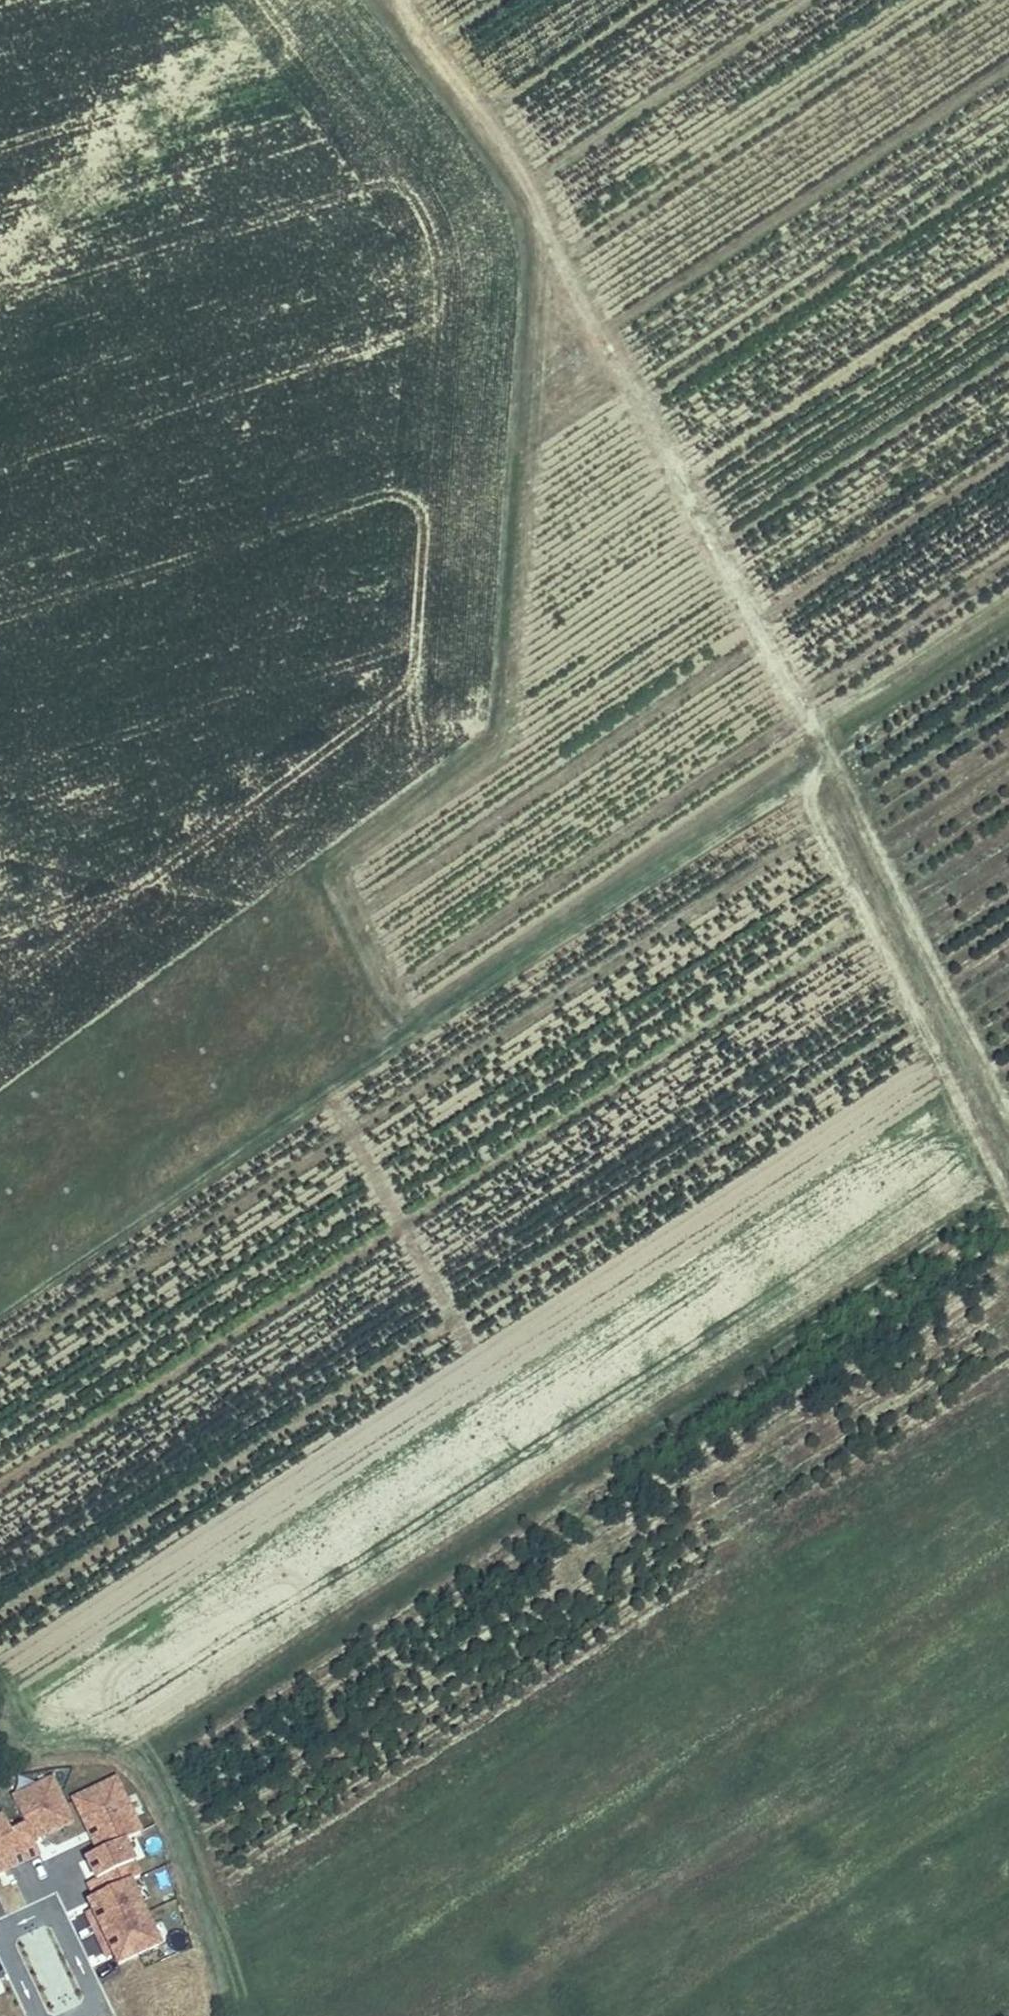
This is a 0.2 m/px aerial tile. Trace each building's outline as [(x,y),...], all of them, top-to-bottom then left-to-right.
[(33,1840),(71,1822),(52,1782),(13,1800),(25,1825),(11,1832),(4,1817),(0,1819),(0,1862),(6,1859),(10,1867),(39,1853),(33,1840)] [(159,1946),(130,1883),(140,1878),(124,1842),(141,1834),(116,1782),(75,1801),(93,1841),(105,1836),(111,1850),(89,1860),(99,1880),(91,1884),(98,1899),(91,1902),(98,1919),(91,1922),(104,1951),(111,1948),(119,1965),(159,1946)] [(6,1859),(0,1862),(0,1872),(10,1867),(6,1859)] [(98,1919),(95,1911),(88,1914),(91,1922),(98,1919)] [(108,1959),(115,1956),(111,1948),(104,1951),(108,1959)]
